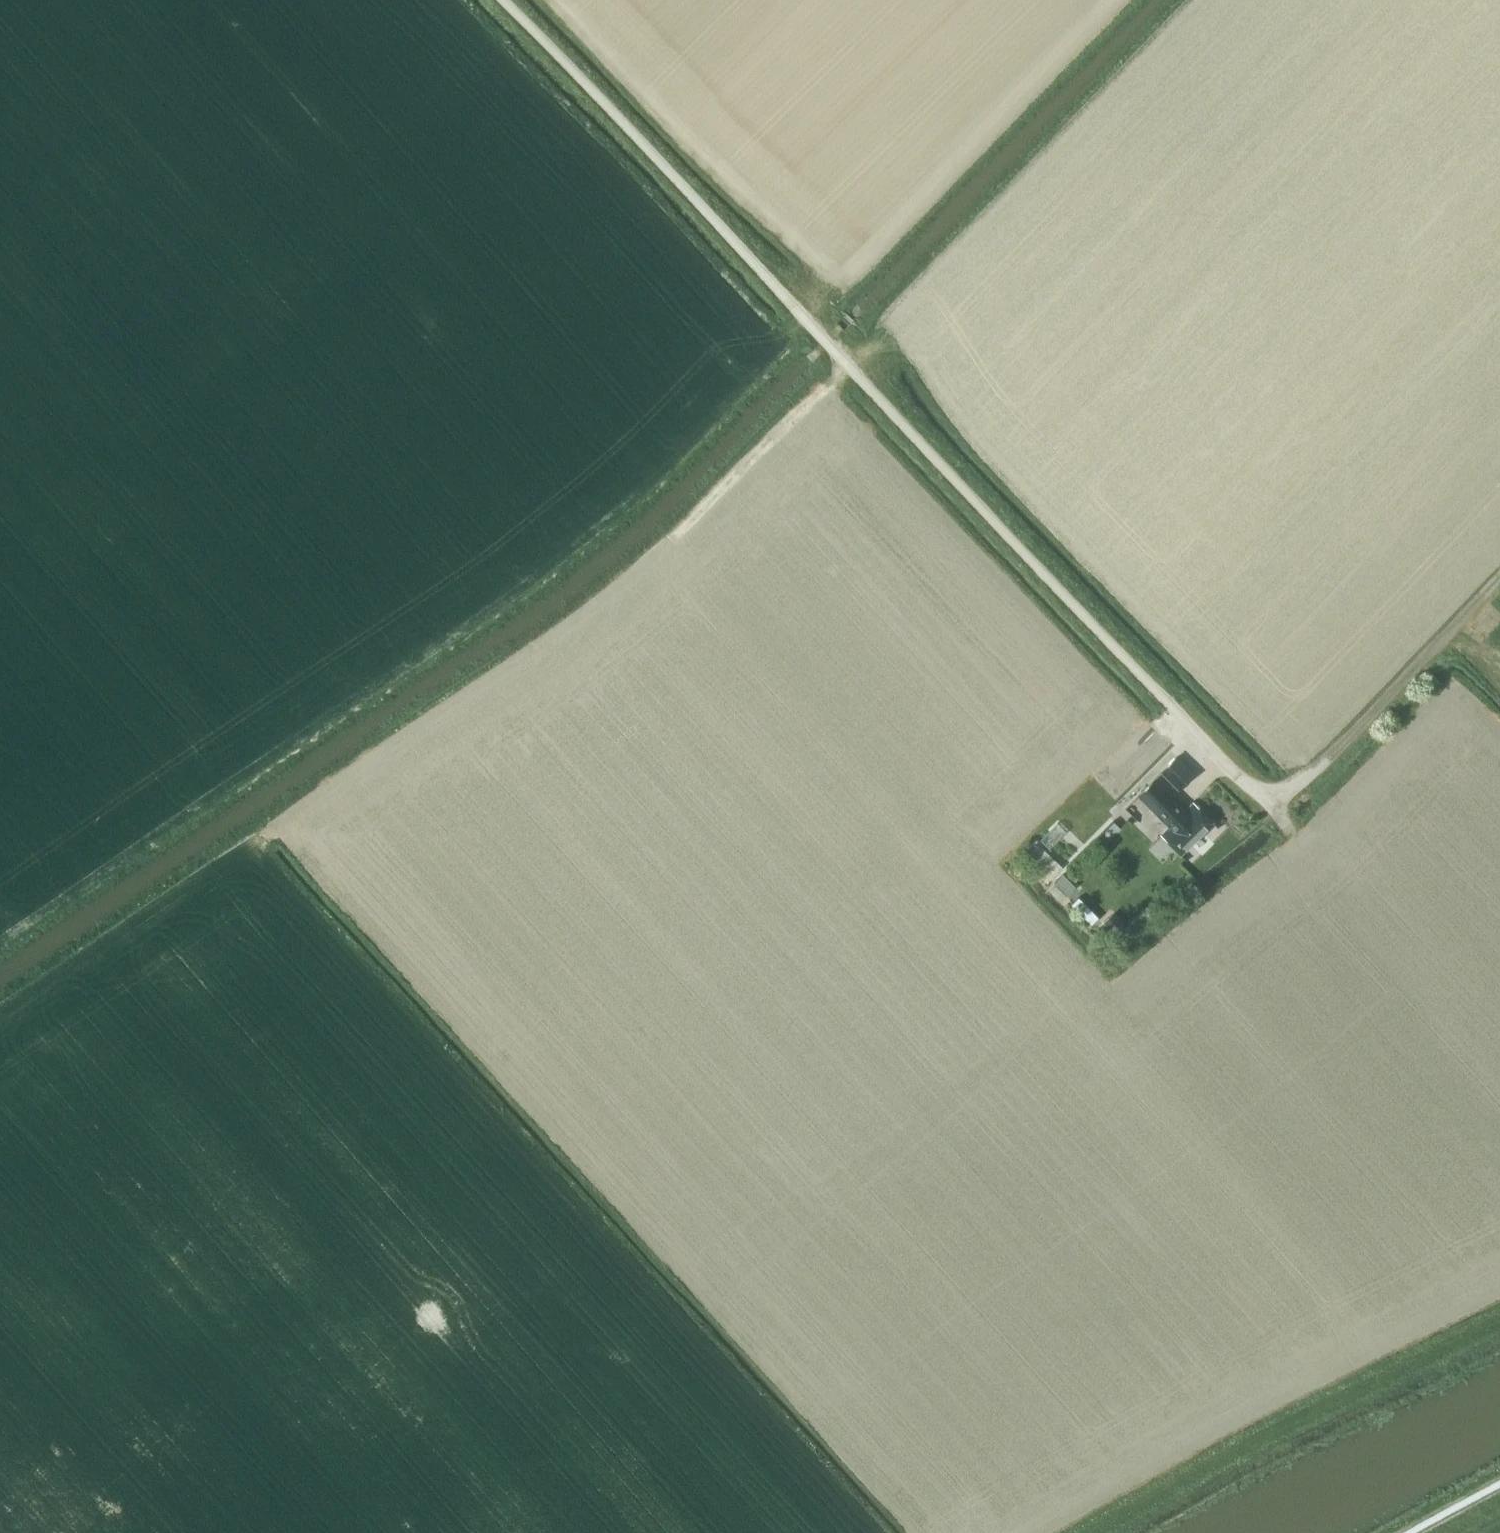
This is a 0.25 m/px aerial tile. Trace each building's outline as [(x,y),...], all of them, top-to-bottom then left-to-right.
[(1195,773),(1176,755),(1160,771),(1178,790),(1195,773)] [(1181,854),(1213,822),(1194,803),(1186,811),(1154,780),(1139,795),(1170,826),(1162,835),(1173,846),(1181,854)] [(1048,884),(1065,904),(1077,894),(1059,874),(1048,884)] [(1114,912),(1103,922),(1114,933),(1124,923),(1114,912)]
